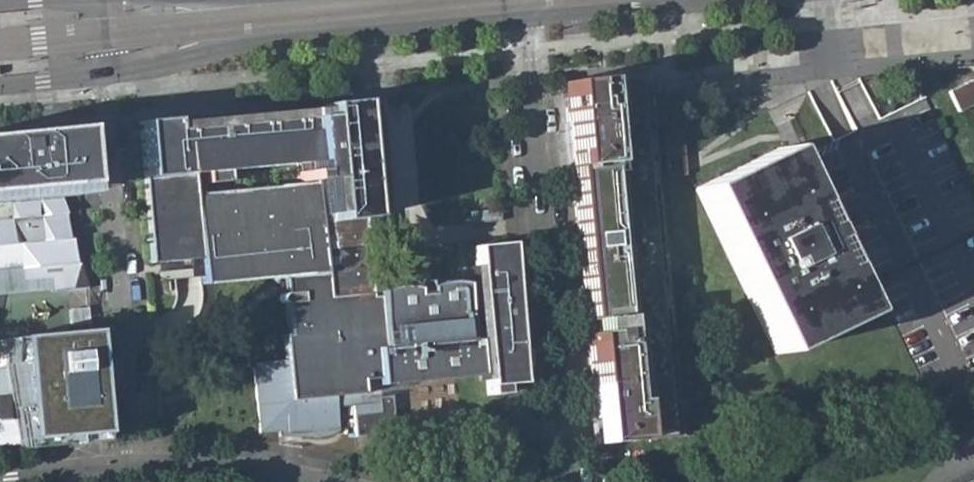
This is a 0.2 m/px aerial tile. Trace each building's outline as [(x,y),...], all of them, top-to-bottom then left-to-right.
[(955,107),(973,98),(973,72),(944,85),(955,107)] [(633,74),(558,82),(594,444),(669,436),(638,126),(643,126),(639,90),(634,91),(633,74)] [(165,119),(135,121),(146,263),(197,258),(200,284),(279,277),(281,293),(279,294),(277,296),(276,298),(276,300),(278,302),(279,303),(282,303),(285,335),(280,336),(283,365),(250,368),(256,433),(275,431),(298,429),(299,435),(310,438),(313,438),(316,438),(319,437),(323,437),(327,435),(331,434),(334,431),(332,406),(325,407),(324,397),(348,395),(349,405),(353,437),(392,434),(389,396),(375,397),(374,386),(476,376),(473,339),(465,340),(460,284),(454,282),(448,282),(442,282),(437,283),(433,283),(427,285),(423,287),(423,292),(411,293),(411,288),(407,287),(403,286),(396,286),(389,287),(385,288),(381,289),(373,292),(374,296),(368,296),(365,261),(361,225),(364,225),(366,222),(368,219),(368,218),(369,216),(368,164),(367,159),(364,154),(359,150),(354,149),(349,101),(332,103),(333,115),(167,131),(165,119)] [(17,263),(19,282),(46,279),(48,293),(83,290),(69,128),(34,131),(0,134),(0,264),(17,263)] [(695,189),(775,354),(859,314),(829,253),(778,149),(695,189)] [(470,247),(484,396),(501,394),(500,385),(518,384),(504,244),(470,247)] [(48,293),(46,279),(19,282),(17,263),(0,264),(0,297),(48,293)] [(1,340),(0,356),(0,373),(3,393),(0,394),(0,448),(95,441),(92,405),(86,332),(1,339),(1,340)] [(348,395),(324,397),(325,407),(332,406),(349,405),(348,395)] [(299,435),(298,429),(275,431),(276,437),(310,438),(299,435)]
